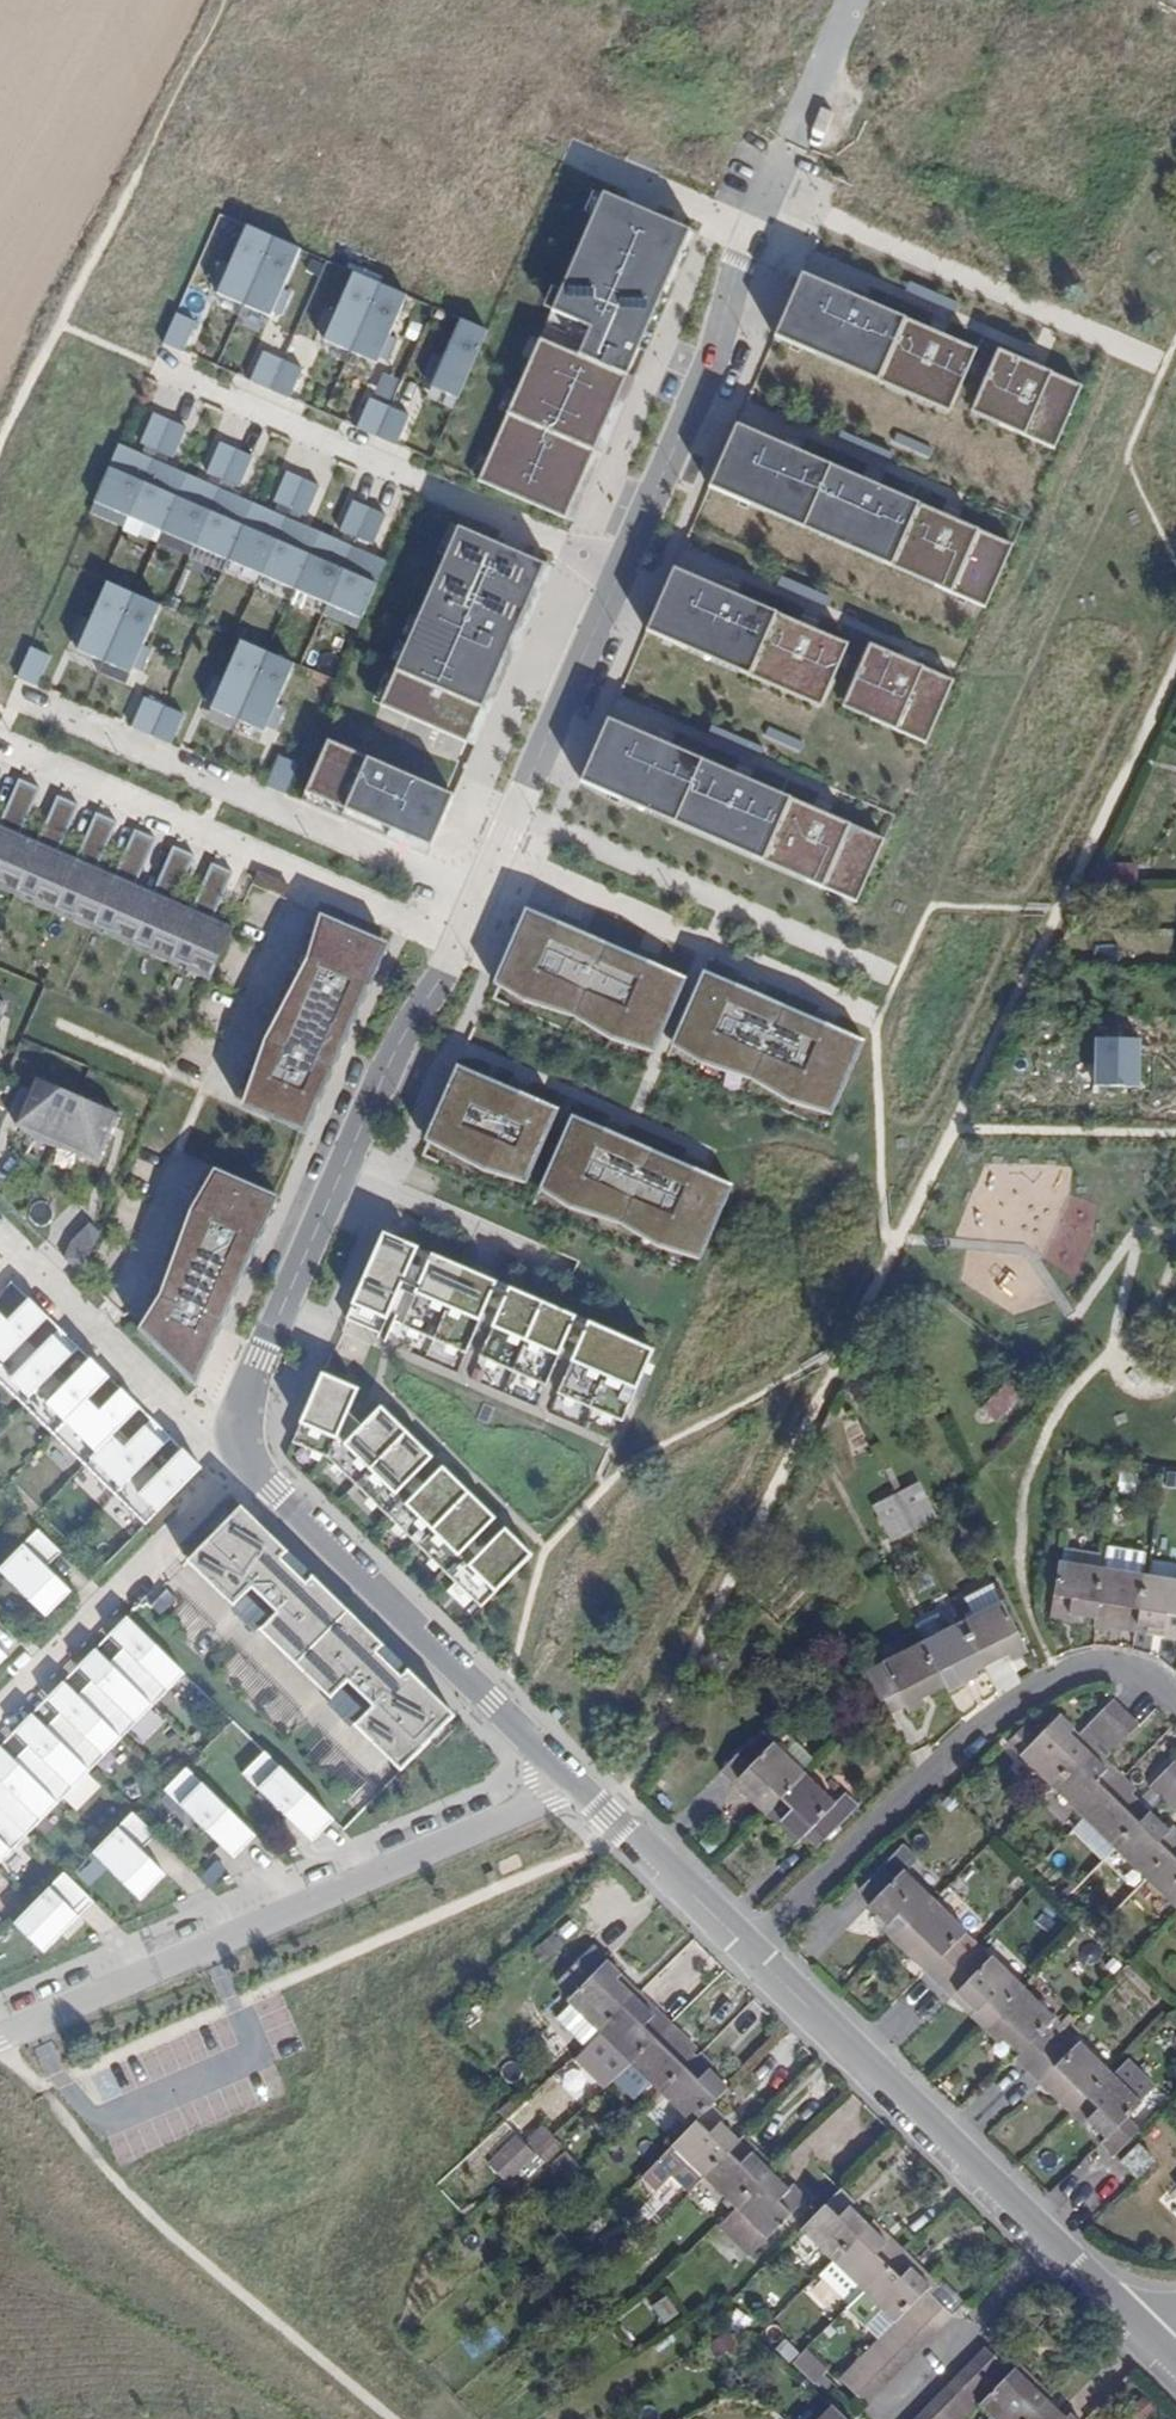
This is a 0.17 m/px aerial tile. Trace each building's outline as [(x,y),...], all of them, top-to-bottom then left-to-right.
[(609,189),(481,479),(575,520),(700,231),(609,189)] [(225,289),(280,314),(310,248),(255,223),(225,289)] [(809,272),(780,337),(884,382),(912,318),(809,272)] [(360,277),(336,333),(390,356),(414,300),(360,277)] [(177,336),(192,344),(207,315),(193,306),(177,336)] [(980,347),(912,318),(884,382),(952,412),(980,347)] [(471,321),(446,382),(475,394),(501,333),(471,321)] [(260,378),(303,396),(317,363),(273,346),(260,378)] [(1005,349),(976,413),(1054,448),(1083,384),(1005,349)] [(381,392),(366,426),(408,443),(422,409),(381,392)] [(199,424),(164,408),(150,439),(187,456),(199,424)] [(743,421),(712,488),(808,528),(837,461),(743,421)] [(397,560),(119,434),(87,504),(365,622),(397,560)] [(266,455),(228,435),(214,467),(254,484),(266,455)] [(924,500),(837,461),(808,528),(896,566),(924,500)] [(334,483),(297,465),(284,497),(322,512),(334,483)] [(400,513),(367,499),(354,527),(389,540),(400,513)] [(982,525),(924,500),(896,566),(987,607),(1013,543),(980,530),(982,525)] [(463,523),(386,705),(476,742),(553,561),(463,523)] [(681,565),(652,630),(753,674),(782,609),(681,565)] [(80,647),(144,679),(181,596),(115,566),(80,647)] [(851,639),(782,609),(753,674),(824,707),(851,639)] [(240,630),(205,712),(268,738),(303,659),(240,630)] [(38,641),(25,675),(46,684),(62,653),(38,641)] [(877,642),(849,706),(931,743),(960,679),(877,642)] [(143,695),(129,727),(175,747),(189,716),(143,695)] [(613,717),(585,782),(680,821),(707,757),(613,717)] [(328,741),(303,795),(430,847),(453,793),(328,741)] [(281,752),(269,785),(296,795),(308,763),(281,752)] [(796,795),(707,757),(680,821),(768,859),(796,795)] [(0,885),(7,870),(25,878),(18,893),(39,902),(45,887),(64,895),(57,910),(78,918),(84,903),(102,911),(96,926),(117,935),(123,920),(141,927),(135,942),(155,951),(162,936),(180,944),(174,959),(194,968),(200,952),(221,961),(238,923),(217,914),(236,868),(216,860),(196,905),(178,898),(198,852),(177,843),(158,889),(139,881),(158,835),(138,827),(119,873),(100,865),(120,819),(100,810),(80,856),(62,848),(81,803),(61,794),(41,840),(23,832),(42,786),(22,777),(3,823),(0,822),(0,885)] [(855,821),(796,795),(768,859),(857,897),(883,838),(853,825),(855,821)] [(522,907),(516,925),(547,938),(554,920),(522,907)] [(248,1101),(255,1103),(335,914),(323,912),(312,955),(270,1035),(248,1101)] [(312,1128),(393,938),(335,913),(335,914),(255,1103),(254,1104),(312,1128)] [(516,925),(493,974),(651,1041),(680,974),(554,920),(547,938),(516,925)] [(700,967),(694,983),(725,996),(731,981),(700,967)] [(725,996),(694,983),(672,1035),(830,1103),(858,1036),(731,981),(725,996)] [(10,1001),(0,997),(0,1025),(10,1001)] [(1144,1085),(1144,1039),(1097,1040),(1097,1086),(1144,1085)] [(451,1068),(426,1128),(525,1171),(550,1110),(451,1068)] [(23,1123),(36,1133),(40,1131),(85,1152),(105,1158),(125,1111),(43,1076),(23,1123)] [(567,1117),(541,1177),(700,1245),(725,1184),(567,1117)] [(40,1131),(36,1133),(43,1138),(85,1152),(40,1131)] [(25,1165),(13,1152),(0,1164),(0,1179),(4,1184),(25,1165)] [(148,1326),(157,1334),(227,1168),(221,1165),(198,1207),(169,1292),(148,1326)] [(220,1346),(285,1191),(228,1167),(227,1168),(157,1334),(156,1335),(195,1372),(220,1346)] [(67,1257),(83,1272),(100,1231),(92,1221),(74,1240),(67,1257)] [(653,1346),(382,1231),(346,1319),(380,1332),(386,1318),(446,1343),(462,1304),(479,1312),(464,1348),(546,1382),(560,1349),(573,1354),(557,1390),(623,1418),(653,1346)] [(33,1297),(26,1304),(42,1320),(49,1312),(33,1297)] [(27,1335),(42,1320),(26,1304),(11,1320),(0,1309),(0,1364),(27,1335)] [(80,1342),(65,1327),(58,1334),(73,1349),(80,1342)] [(0,1364),(0,1376),(25,1400),(58,1365),(73,1349),(58,1334),(42,1349),(27,1335),(0,1364)] [(111,1372),(95,1357),(89,1364),(105,1379),(111,1372)] [(58,1365),(25,1400),(56,1429),(89,1395),(105,1379),(89,1364),(74,1379),(58,1365)] [(358,1390),(321,1374),(292,1442),(328,1458),(482,1606),(533,1554),(505,1528),(479,1554),(469,1545),(495,1518),(442,1467),(416,1494),(406,1484),(432,1458),(380,1407),(355,1433),(345,1422),(358,1390)] [(993,1418),(1027,1395),(1016,1379),(982,1401),(993,1418)] [(126,1386),(120,1394),(136,1408),(142,1402),(126,1386)] [(89,1395),(56,1429),(87,1460),(121,1424),(136,1408),(120,1394),(105,1409),(89,1395)] [(173,1431),(157,1416),(151,1423),(167,1439),(173,1431)] [(121,1424),(87,1460),(118,1489),(151,1454),(167,1439),(151,1423),(136,1439),(121,1424)] [(204,1461),(188,1446),(181,1453),(198,1468),(204,1461)] [(151,1454),(118,1489),(149,1519),(198,1468),(181,1453),(166,1469),(151,1454)] [(1132,1472),(1120,1471),(1117,1493),(1128,1495),(1132,1472)] [(232,1508),(189,1555),(234,1599),(241,1592),(248,1585),(259,1595),(267,1585),(283,1601),(275,1610),(267,1617),(261,1624),(331,1691),(338,1684),(345,1677),(355,1687),(364,1678),(380,1694),(371,1702),(364,1710),(358,1716),(405,1761),(448,1716),(401,1671),(399,1673),(364,1639),(366,1637),(314,1587),(312,1589),(277,1554),(278,1552),(232,1508)] [(934,1550),(918,1514),(908,1520),(924,1556),(934,1550)] [(924,1556),(908,1520),(896,1525),(913,1561),(924,1556)] [(38,1529),(3,1566),(18,1580),(14,1585),(40,1610),(65,1584),(47,1567),(61,1552),(38,1529)] [(1061,1565),(1101,1572),(1103,1561),(1094,1555),(1064,1550),(1061,1565)] [(232,1604),(235,1600),(234,1599),(189,1555),(185,1559),(232,1604)] [(1103,1572),(1095,1621),(1094,1627),(1110,1628),(1110,1622),(1136,1627),(1145,1579),(1148,1564),(1106,1557),(1103,1572)] [(1068,1615),(1095,1621),(1103,1572),(1101,1572),(1061,1565),(1058,1564),(1050,1618),(1067,1621),(1068,1615)] [(1136,1627),(1161,1632),(1160,1638),(1175,1640),(1175,1584),(1145,1579),(1136,1627)] [(40,1610),(48,1616),(72,1591),(65,1584),(40,1610)] [(267,1585),(259,1595),(275,1610),(283,1601),(267,1585)] [(147,1603),(156,1612),(172,1596),(162,1587),(147,1603)] [(959,1625),(982,1670),(1006,1659),(1010,1663),(1025,1655),(994,1588),(964,1601),(972,1619),(959,1625)] [(267,1617),(241,1592),(234,1599),(235,1600),(232,1604),(227,1608),(252,1632),(256,1627),(260,1623),(261,1624),(267,1617)] [(921,1645),(959,1625),(951,1610),(912,1629),(921,1645)] [(109,1634),(116,1640),(132,1622),(126,1616),(109,1634)] [(124,1647),(109,1662),(153,1705),(185,1672),(132,1622),(116,1640),(124,1647)] [(260,1623),(256,1627),(328,1696),(332,1692),(331,1691),(261,1624),(260,1623)] [(958,1681),(982,1670),(959,1625),(921,1645),(941,1691),(944,1695),(960,1688),(958,1681)] [(920,1701),(941,1691),(921,1645),(880,1664),(904,1715),(922,1709),(920,1701)] [(78,1667),(84,1672),(101,1655),(95,1649),(78,1667)] [(0,1652),(0,1666),(9,1656),(2,1650),(0,1652)] [(92,1680),(78,1695),(122,1738),(153,1705),(109,1662),(101,1655),(84,1672),(92,1680)] [(364,1678),(355,1687),(371,1702),(380,1694),(364,1678)] [(47,1699),(53,1705),(70,1688),(64,1682),(47,1699)] [(364,1710),(338,1684),(331,1691),(332,1692),(328,1696),(324,1700),(349,1724),(352,1720),(357,1715),(358,1716),(364,1710)] [(61,1713),(46,1728),(90,1770),(122,1738),(78,1695),(70,1688),(53,1705),(61,1713)] [(268,1712),(286,1724),(300,1703),(282,1691),(268,1712)] [(1075,1743),(1069,1737),(1071,1732),(1057,1718),(1035,1742),(1024,1730),(1016,1735),(1005,1746),(1050,1789),(1087,1754),(1126,1715),(1112,1702),(1088,1727),(1089,1728),(1075,1743)] [(15,1732),(21,1738),(38,1720),(32,1714),(15,1732)] [(357,1715),(352,1720),(400,1766),(405,1761),(358,1716),(357,1715)] [(1139,1727),(1126,1715),(1102,1741),(1114,1753),(1139,1727)] [(30,1746),(15,1761),(59,1803),(90,1770),(46,1728),(38,1720),(21,1738),(30,1746)] [(760,1735),(754,1741),(767,1754),(774,1748),(760,1735)] [(746,1748),(720,1773),(735,1787),(738,1783),(756,1800),(752,1805),(764,1817),(804,1778),(774,1748),(767,1754),(754,1741),(747,1749),(746,1748)] [(323,1832),(337,1817),(266,1750),(245,1773),(294,1818),(301,1811),(323,1832)] [(28,1836),(59,1803),(15,1761),(7,1753),(0,1760),(0,1809),(28,1836)] [(1104,1771),(1087,1754),(1050,1789),(1081,1819),(1121,1779),(1110,1767),(1104,1771)] [(1175,1782),(1175,1763),(1173,1760),(1148,1785),(1161,1798),(1175,1782)] [(167,1789),(215,1835),(222,1828),(244,1849),(259,1833),(189,1767),(167,1789)] [(834,1806),(804,1778),(764,1817),(776,1829),(782,1825),(799,1842),(803,1838),(816,1850),(856,1808),(844,1796),(834,1806)] [(1134,1792),(1121,1779),(1081,1819),(1114,1850),(1149,1814),(1131,1797),(1134,1792)] [(1161,1798),(1174,1810),(1175,1808),(1175,1782),(1161,1798)] [(28,1836),(0,1809),(0,1865),(28,1836)] [(301,1811),(294,1818),(317,1839),(323,1832),(301,1811)] [(109,1869),(136,1894),(160,1869),(142,1851),(157,1836),(139,1819),(133,1814),(99,1850),(113,1865),(109,1869)] [(1149,1814),(1114,1850),(1147,1882),(1175,1852),(1175,1831),(1173,1828),(1168,1832),(1149,1814)] [(222,1828),(215,1835),(237,1856),(244,1849),(222,1828)] [(896,1945),(935,1906),(901,1871),(914,1859),(903,1848),(859,1891),(870,1902),(867,1905),(886,1928),(882,1933),(896,1945)] [(1147,1882),(1175,1910),(1175,1852),(1147,1882)] [(136,1894),(143,1901),(167,1875),(160,1869),(136,1894)] [(16,1926),(46,1954),(81,1918),(76,1913),(90,1898),(66,1875),(16,1926)] [(76,1913),(81,1918),(95,1903),(90,1898),(76,1913)] [(939,1987),(978,1947),(935,1906),(896,1945),(909,1957),(914,1953),(929,1969),(925,1973),(939,1987)] [(984,2031),(1023,1991),(978,1947),(939,1987),(950,2000),(956,1994),(974,2013),(971,2018),(984,2031)] [(558,2022),(584,2049),(598,2035),(634,2001),(616,1982),(620,1978),(607,1964),(600,1969),(586,1956),(553,1986),(568,2001),(565,2004),(572,2009),(558,2022)] [(1053,2020),(1023,1991),(984,2031),(997,2044),(1001,2039),(1017,2056),(1014,2061),(1028,2074),(1054,2048),(1040,2035),(1053,2020)] [(598,2035),(617,2055),(628,2066),(668,2025),(657,2014),(650,2018),(634,2001),(598,2035)] [(668,2025),(628,2066),(658,2097),(697,2061),(678,2044),(681,2039),(668,2025)] [(598,2035),(584,2049),(603,2069),(617,2055),(598,2035)] [(1066,2059),(1054,2048),(1028,2074),(1040,2086),(1045,2081),(1061,2097),(1057,2103),(1071,2116),(1109,2077),(1080,2048),(1066,2059)] [(697,2061),(658,2097),(690,2128),(712,2108),(725,2092),(707,2073),(712,2070),(700,2057),(697,2061)] [(1071,2116),(1084,2128),(1088,2125),(1106,2140),(1101,2146),(1113,2158),(1130,2141),(1138,2133),(1128,2121),(1140,2107),(1139,2106),(1154,2090),(1127,2063),(1112,2079),(1109,2077),(1071,2116)] [(1152,2118),(1140,2107),(1128,2121),(1138,2133),(1152,2118)] [(712,2108),(690,2128),(671,2148),(702,2179),(738,2143),(720,2125),(724,2121),(712,2108)] [(544,2160),(563,2150),(548,2122),(529,2132),(544,2160)] [(534,2155),(516,2136),(487,2163),(506,2182),(534,2155)] [(738,2143),(702,2179),(732,2209),(769,2174),(751,2156),(754,2152),(742,2138),(738,2143)] [(1152,2163),(1137,2149),(1121,2164),(1136,2180),(1152,2163)] [(769,2174),(732,2209),(715,2228),(748,2259),(805,2199),(792,2189),(787,2192),(769,2174)] [(831,2263),(868,2228),(850,2209),(852,2204),(841,2191),(801,2232),(831,2263)] [(884,2245),(868,2228),(831,2263),(862,2295),(903,2254),(889,2240),(884,2245)] [(913,2306),(925,2295),(929,2289),(911,2271),(916,2267),(903,2254),(862,2295),(851,2307),(881,2337),(888,2330),(901,2318),(913,2306)] [(932,2283),(916,2267),(911,2271),(929,2289),(932,2283)] [(664,2325),(681,2314),(668,2294),(651,2305),(664,2325)] [(938,2333),(950,2320),(925,2295),(913,2306),(938,2333)] [(926,2344),(938,2333),(913,2306),(901,2318),(926,2344)] [(888,2330),(914,2358),(926,2344),(901,2318),(888,2330)] [(875,2343),(902,2370),(914,2358),(888,2330),(881,2337),(875,2343)] [(863,2356),(890,2383),(902,2370),(875,2343),(863,2356)] [(1007,2375),(982,2351),(970,2362),(995,2388),(1007,2375)] [(807,2354),(797,2365),(803,2371),(814,2361),(807,2354)] [(850,2368),(877,2396),(890,2383),(863,2356),(850,2368)] [(995,2388),(970,2362),(958,2375),(983,2400),(995,2388)] [(839,2380),(865,2408),(877,2396),(850,2368),(839,2380)] [(1007,2375),(995,2388),(983,2400),(977,2406),(990,2418),(1032,2418),(1047,2404),(1050,2398),(1037,2385),(1031,2388),(1013,2371),(1007,2375)] [(983,2400),(958,2375),(944,2389),(969,2414),(977,2406),(983,2400)] [(944,2389),(932,2400),(951,2418),(964,2418),(969,2414),(944,2389)] [(932,2400),(921,2412),(927,2418),(951,2418),(932,2400)] [(1131,2412),(1138,2418),(1147,2418),(1155,2412),(1144,2400),(1131,2412)] [(1047,2404),(1032,2418),(1064,2418),(1047,2404)] [(830,2407),(819,2418),(842,2418),(830,2407)]
